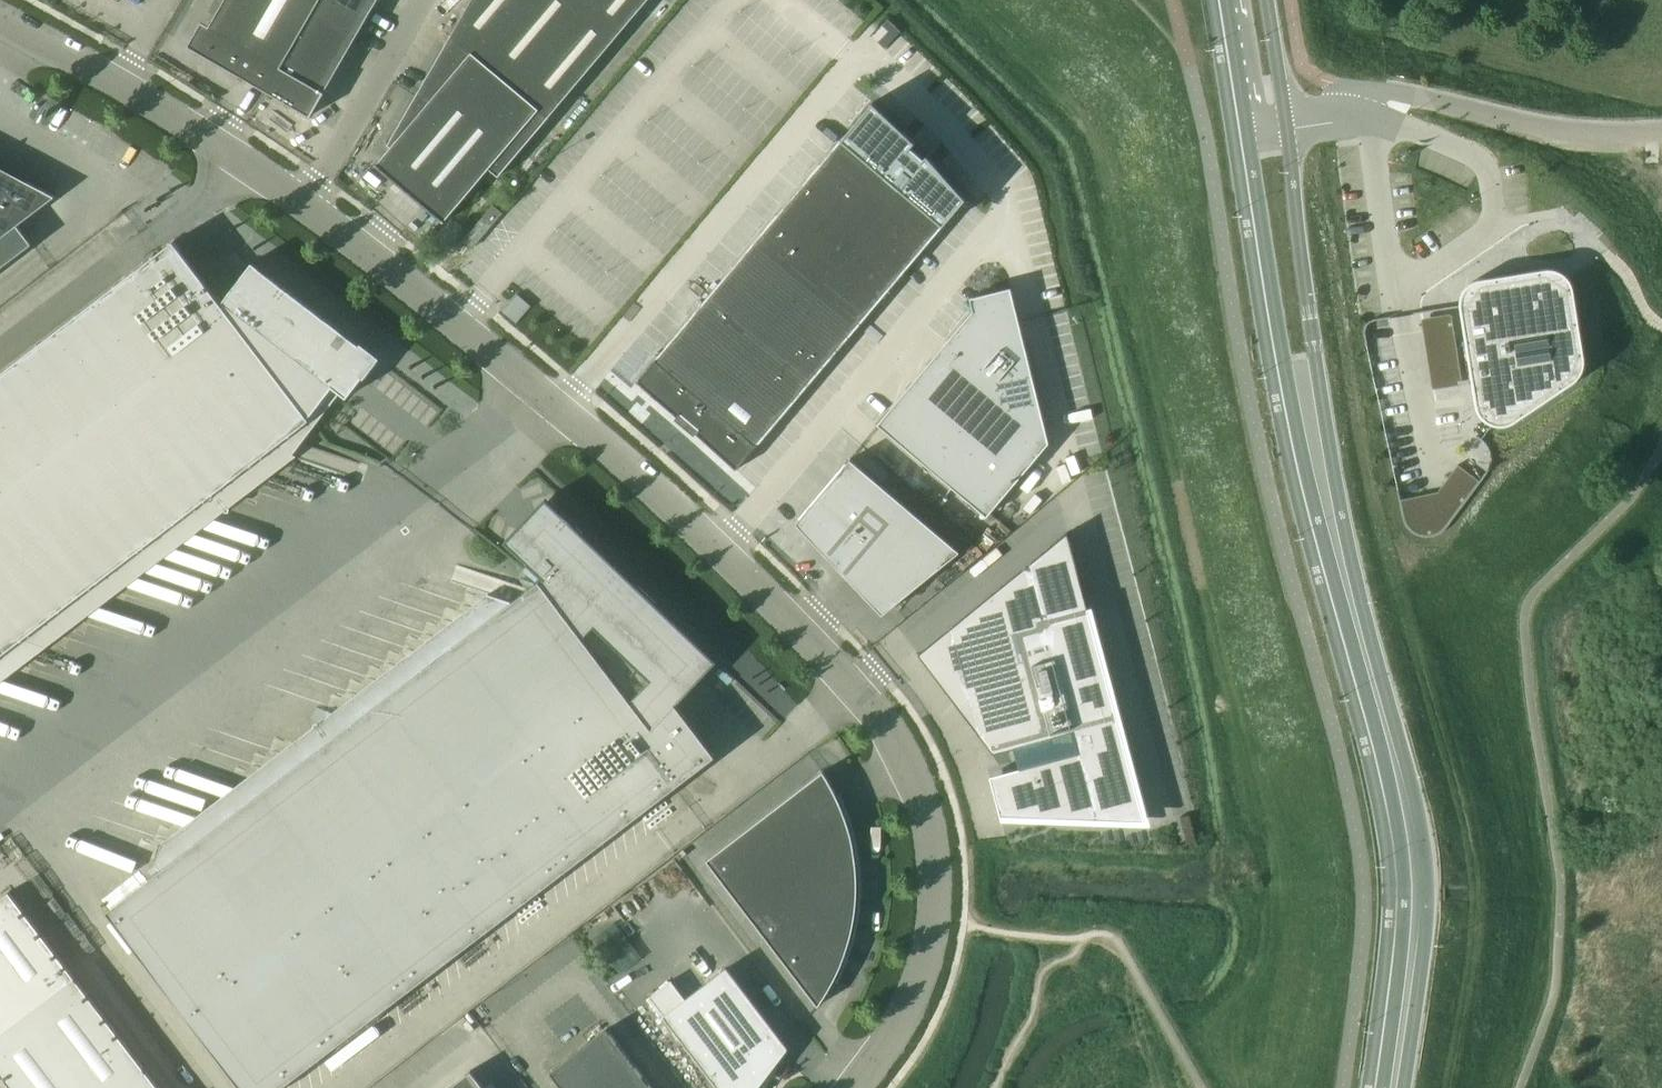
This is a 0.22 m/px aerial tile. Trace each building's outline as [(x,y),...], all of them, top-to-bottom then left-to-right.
[(197,49),(266,89),(299,32),(318,0),(225,0),(211,26),(202,21),(189,45),(197,49)] [(299,32),(344,57),(366,19),(334,0),(318,0),(299,32)] [(366,19),(377,0),(334,0),(366,19)] [(451,36),(388,145),(390,146),(375,164),(443,222),(489,169),(498,176),(648,0),(472,0),(451,36)] [(299,32),(266,89),(311,115),(344,57),(299,32)] [(696,433),(736,470),(965,198),(926,155),(923,158),(910,147),(914,142),(872,102),(636,381),(677,417),(680,413),(699,429),(696,433)] [(55,196),(27,181),(24,188),(0,175),(0,238),(55,196)] [(472,247),(501,214),(492,206),(464,239),(472,247)] [(221,302),(173,241),(156,254),(0,373),(0,672),(7,674),(14,655),(27,659),(33,640),(46,644),(52,626),(65,630),(70,614),(71,611),(84,615),(90,596),(103,601),(109,582),(122,586),(128,567),(141,571),(148,552),(160,557),(167,538),(179,542),(186,523),(198,527),(205,509),(217,513),(235,499),(242,480),(254,485),(261,466),(274,471),(281,452),(281,451),(276,444),(290,434),(309,419),(310,419),(309,417),(333,386),(347,397),(348,396),(377,358),(252,262),(221,302)] [(1459,300),(1459,303),(1459,306),(1460,309),(1466,348),(1475,405),(1476,409),(1477,412),(1480,416),(1482,418),(1485,421),(1488,423),(1491,424),(1494,425),(1497,426),(1501,426),(1505,426),(1509,424),(1512,423),(1516,420),(1523,416),(1574,381),(1577,379),(1579,377),(1581,374),(1582,371),(1584,367),(1584,364),(1584,360),(1584,357),(1581,340),(1573,288),(1572,284),(1570,280),(1567,276),(1565,274),(1562,271),(1558,269),(1553,268),(1549,267),(1546,267),(1521,271),(1507,273),(1495,275),(1486,277),(1481,278),(1479,278),(1477,279),(1474,280),(1472,281),(1470,282),(1469,283),(1467,284),(1465,286),(1464,288),(1462,290),(1461,292),(1461,294),(1460,297),(1459,300)] [(972,311),(877,424),(986,516),(1049,443),(1010,288),(969,298),(972,311)] [(850,459),(795,523),(882,614),(959,551),(850,459)] [(1437,492),(1399,500),(1402,515),(1403,520),(1403,521),(1404,521),(1404,523),(1405,524),(1406,525),(1406,526),(1407,527),(1407,528),(1408,529),(1409,529),(1409,530),(1410,530),(1410,531),(1411,532),(1412,532),(1413,533),(1414,534),(1415,534),(1416,535),(1417,535),(1418,536),(1419,536),(1420,536),(1421,537),(1422,537),(1423,537),(1424,537),(1425,537),(1426,537),(1427,537),(1429,537),(1430,537),(1431,537),(1433,536),(1434,536),(1435,536),(1436,536),(1437,535),(1439,534),(1440,533),(1441,533),(1442,532),(1443,532),(1443,531),(1444,531),(1444,530),(1445,530),(1445,529),(1446,528),(1453,518),(1480,482),(1481,482),(1477,479),(1458,465),(1437,492)] [(242,1087),(279,1087),(715,755),(675,704),(717,661),(546,498),(543,500),(542,514),(524,533),(512,533),(504,541),(528,564),(511,602),(487,594),(480,615),(468,611),(461,630),(449,625),(429,640),(423,659),(410,654),(404,673),(391,669),(385,688),(372,683),(366,702),(353,698),(347,717),(335,713),(296,743),(289,760),(277,756),(270,775),(258,771),(251,790),(239,785),(232,804),(220,800),(213,819),(200,814),(194,833),(181,829),(175,848),(162,843),(155,863),(160,869),(106,910),(242,1087)] [(998,632),(918,654),(993,753),(1013,747),(1019,768),(989,776),(1002,816),(1048,817),(1144,821),(1067,532),(988,596),(998,632)] [(706,860),(818,1006),(828,990),(836,974),(844,958),(849,940),(853,923),(856,905),(857,886),(856,868),(854,850),(850,832),(845,815),(843,816),(832,802),(834,801),(832,799),(836,796),(823,769),(706,860)] [(11,1087),(159,1087),(9,891),(0,898),(0,1073),(11,1087)] [(663,1015),(719,1087),(757,1087),(788,1047),(726,967),(663,1015)] [(606,1029),(550,1072),(562,1087),(651,1087),(606,1029)] [(471,1070),(447,1087),(485,1087),(471,1070)]
